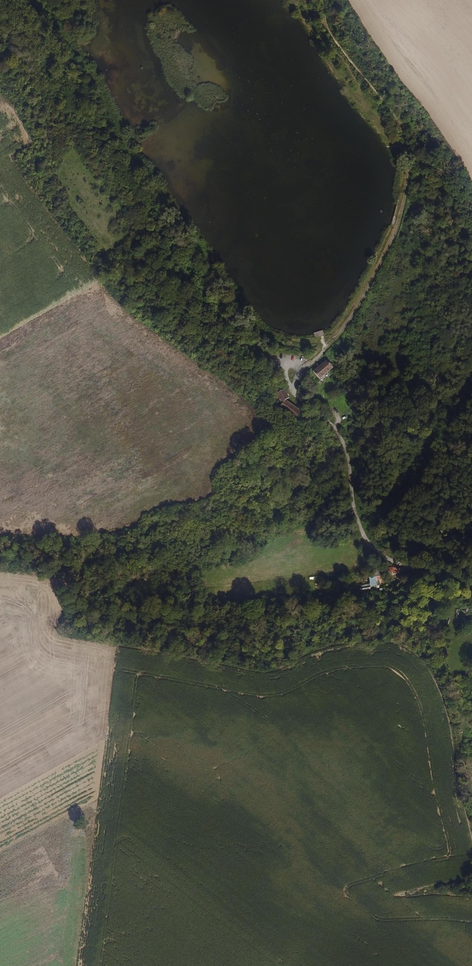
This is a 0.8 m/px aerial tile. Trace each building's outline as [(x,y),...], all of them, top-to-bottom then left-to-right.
[(319,378),(334,366),(328,358),(312,370),(319,378)] [(301,410),(286,399),(289,397),(284,388),(276,393),(281,403),(279,405),(296,418),(301,410)]
